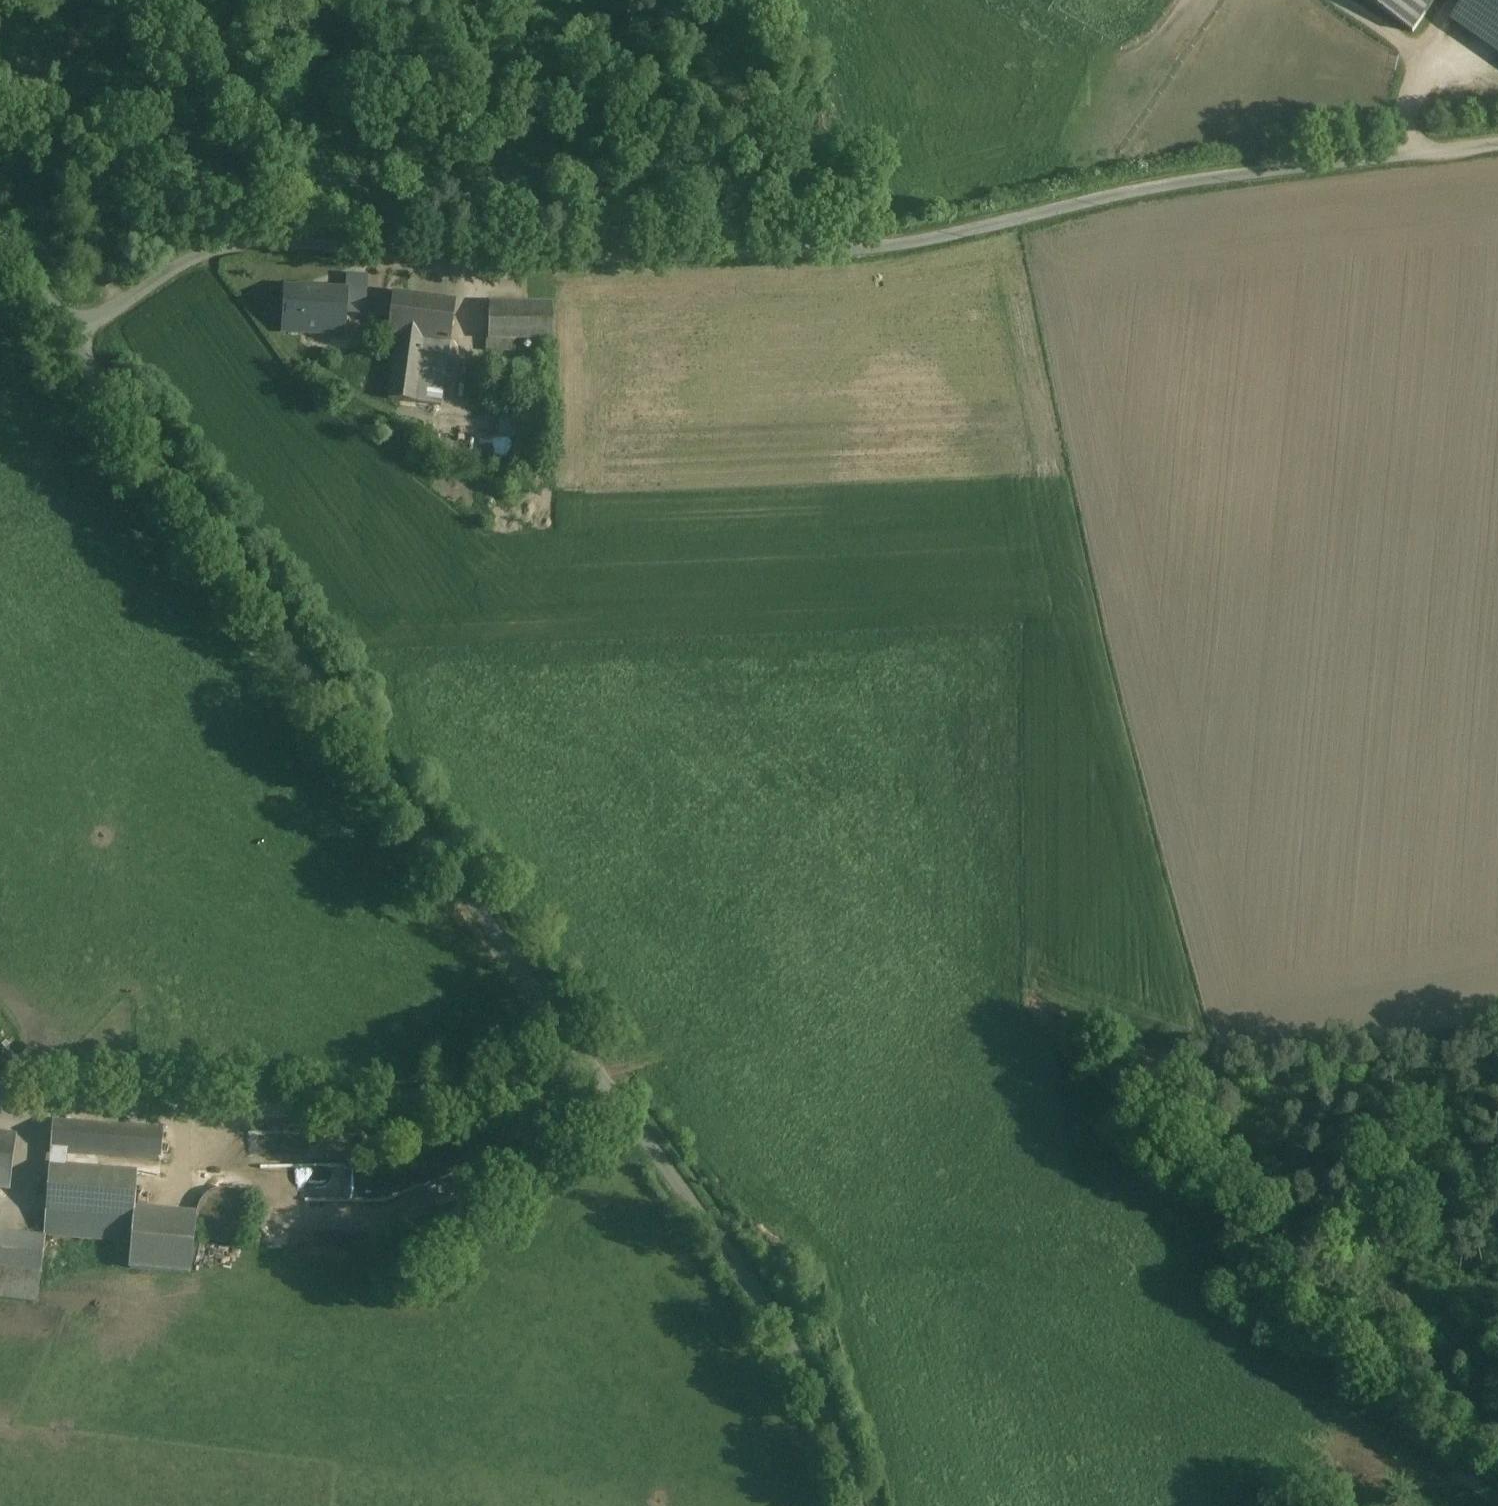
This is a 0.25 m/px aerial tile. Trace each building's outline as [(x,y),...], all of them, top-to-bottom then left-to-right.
[(1383,12),(1413,34),(1437,0),(1365,0),(1383,12)] [(1455,21),(1497,50),(1497,0),(1470,0),(1455,21)] [(348,290),(283,286),(280,335),(345,339),(348,290)] [(457,301),(394,293),(389,337),(396,337),(388,400),(418,404),(426,341),(449,343),(451,344),(457,301)] [(553,305),(489,305),(488,340),(553,341),(553,305)] [(426,341),(418,404),(441,407),(449,343),(426,341)] [(502,416),(501,434),(525,436),(527,418),(502,416)] [(53,1122),(50,1167),(65,1168),(67,1152),(109,1156),(109,1160),(161,1164),(163,1131),(53,1122)] [(0,1135),(0,1190),(9,1191),(16,1137),(0,1135)] [(65,1168),(50,1167),(44,1236),(131,1243),(137,1174),(65,1168)] [(310,1185),(348,1183),(348,1168),(310,1170),(310,1185)] [(197,1215),(197,1220),(198,1225),(199,1229),(202,1233),(205,1237),(209,1240),(213,1242),(217,1244),(222,1245),(227,1245),(232,1244),(236,1242),(240,1240),(244,1236),(247,1233),(249,1229),(251,1224),(251,1219),(251,1214),(250,1210),(249,1205),(246,1201),(243,1198),(239,1195),(235,1192),(231,1191),(226,1190),(221,1190),(216,1191),(212,1193),(208,1195),(204,1198),(201,1202),(199,1206),(197,1211),(197,1215)] [(196,1214),(135,1209),(132,1249),(130,1270),(191,1275),(193,1244),(196,1214)] [(38,1302),(45,1241),(0,1236),(0,1298),(38,1302)]
